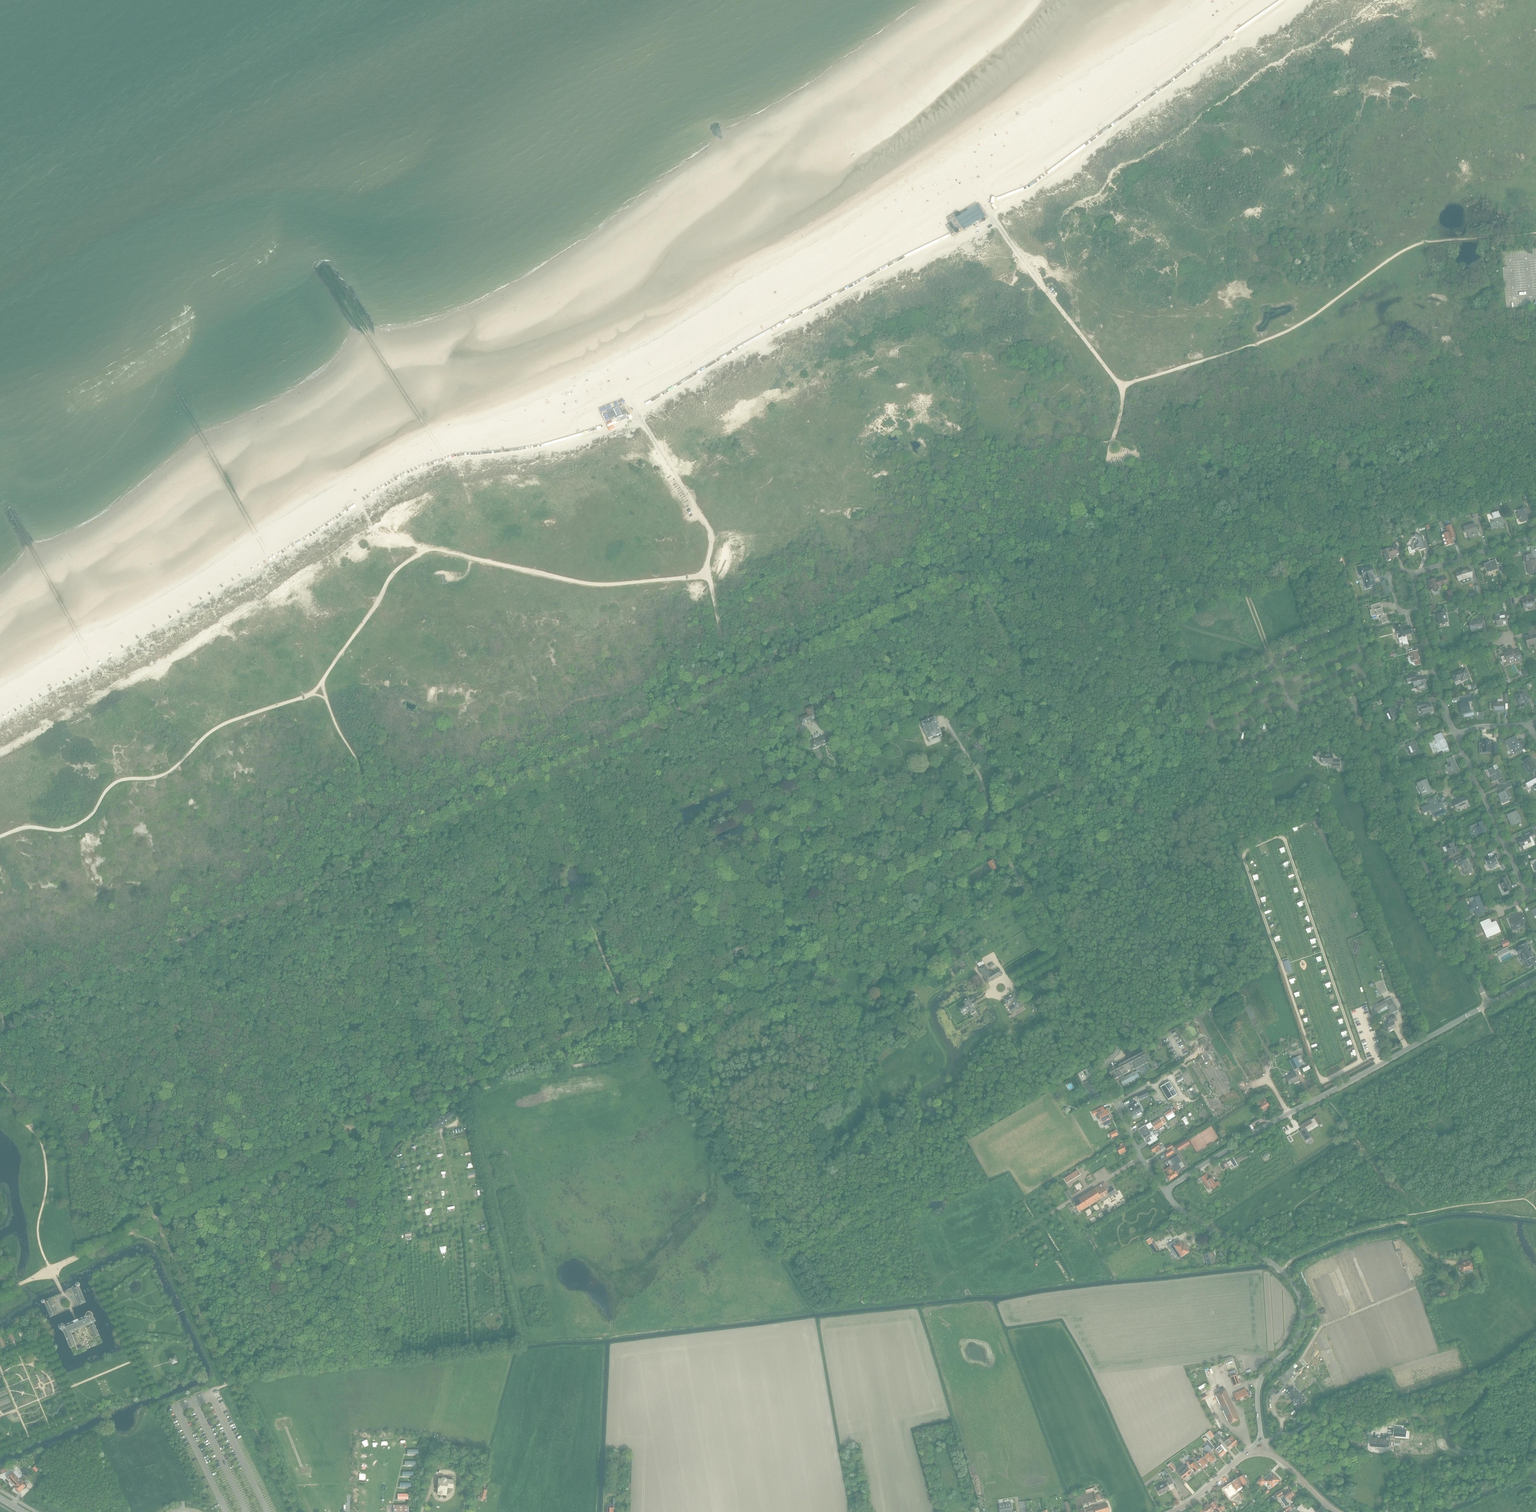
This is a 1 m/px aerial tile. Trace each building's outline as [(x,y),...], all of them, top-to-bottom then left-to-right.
[(956,220),(963,231),(986,217),(978,205),(956,220)] [(612,421),(606,424),(607,427),(619,421),(619,422),(627,418),(628,419),(629,419),(628,416),(629,415),(627,411),(623,412),(622,409),(621,410),(619,406),(607,412),(612,421)] [(1521,522),(1532,519),(1528,508),(1522,509),(1523,513),(1519,514),(1519,513),(1517,514),(1518,518),(1520,518),(1521,522)] [(1500,529),(1504,528),(1502,521),(1503,520),(1502,516),(1500,516),(1498,511),(1493,512),(1495,518),(1494,518),(1495,521),(1491,522),(1492,524),(1490,524),(1491,529),(1496,528),(1499,527),(1500,529)] [(1473,535),(1478,534),(1475,523),(1463,527),(1465,532),(1468,531),(1469,536),(1470,538),(1474,537),(1473,535)] [(1456,537),(1454,531),(1452,524),(1447,526),(1449,532),(1441,534),(1445,546),(1453,544),(1452,538),(1456,537)] [(1416,538),(1411,547),(1408,546),(1408,548),(1409,553),(1415,552),(1414,549),(1420,548),(1421,550),(1428,548),(1426,542),(1424,543),(1422,536),(1416,533),(1414,537),(1416,538)] [(1393,544),(1394,547),(1390,548),(1383,550),(1386,561),(1393,559),(1391,554),(1395,553),(1395,554),(1396,554),(1396,555),(1397,555),(1398,555),(1398,554),(1399,554),(1399,553),(1397,548),(1400,547),(1399,542),(1393,544)] [(1535,573),(1535,562),(1535,560),(1533,560),(1532,554),(1523,555),(1524,561),(1526,561),(1528,574),(1535,573)] [(1499,572),(1502,571),(1500,565),(1497,566),(1495,560),(1491,561),(1491,562),(1484,564),(1487,573),(1498,569),(1499,572)] [(1371,565),(1360,569),(1363,578),(1365,578),(1368,587),(1375,585),(1373,579),(1372,576),(1374,575),(1371,565)] [(1456,572),(1459,581),(1462,580),(1464,579),(1471,577),(1469,568),(1456,572)] [(1444,584),(1447,583),(1445,577),(1436,580),(1435,578),(1427,581),(1430,591),(1438,588),(1437,585),(1443,583),(1444,584)] [(1535,599),(1535,595),(1535,594),(1528,595),(1528,599),(1522,600),(1523,608),(1535,607),(1534,599),(1535,599)] [(1382,623),(1389,621),(1386,613),(1384,613),(1383,611),(1381,607),(1375,609),(1374,605),(1371,606),(1372,609),(1370,610),(1372,616),(1376,615),(1377,616),(1380,615),(1381,617),(1380,617),(1382,623)] [(1445,612),(1446,612),(1445,608),(1439,610),(1440,614),(1436,614),(1439,624),(1447,622),(1445,612)] [(1509,620),(1509,619),(1508,612),(1502,613),(1503,615),(1495,617),(1497,626),(1507,624),(1506,621),(1509,620)] [(1482,625),(1485,625),(1483,617),(1480,618),(1480,620),(1469,622),(1471,630),(1482,628),(1482,625)] [(1403,625),(1395,627),(1398,638),(1402,637),(1404,645),(1407,644),(1405,634),(1412,633),(1411,626),(1404,628),(1403,625)] [(1528,632),(1529,636),(1525,637),(1527,646),(1535,643),(1535,629),(1528,632)] [(1504,655),(1501,657),(1503,662),(1506,660),(1507,661),(1516,658),(1517,662),(1522,660),(1518,649),(1514,651),(1513,649),(1503,653),(1504,655)] [(1419,659),(1418,660),(1417,657),(1419,656),(1417,650),(1409,653),(1410,656),(1411,656),(1412,661),(1415,661),(1416,666),(1420,665),(1419,659)] [(1461,680),(1469,677),(1465,668),(1451,674),(1454,681),(1461,679),(1461,680)] [(1423,689),(1427,688),(1425,682),(1426,682),(1425,680),(1424,679),(1424,677),(1423,677),(1418,678),(1417,673),(1406,676),(1407,681),(1412,680),(1414,689),(1417,688),(1418,689),(1423,688),(1423,689)] [(1521,707),(1529,703),(1526,698),(1529,696),(1525,689),(1521,691),(1522,694),(1516,697),(1521,707)] [(1468,701),(1474,699),(1473,696),(1462,699),(1463,702),(1458,703),(1461,713),(1470,711),(1468,701)] [(1422,713),(1432,711),(1430,704),(1423,705),(1423,702),(1417,704),(1418,709),(1421,709),(1422,713)] [(1493,702),(1493,703),(1490,703),(1490,709),(1493,709),(1493,711),(1500,710),(1500,712),(1503,712),(1503,702),(1493,702)] [(802,724),(818,717),(813,705),(805,709),(808,714),(800,718),(802,724)] [(1389,721),(1397,718),(1392,708),(1385,711),(1389,721)] [(924,729),(938,723),(935,717),(932,718),(930,713),(920,716),(922,722),(924,729)] [(938,723),(924,729),(928,739),(929,738),(929,741),(942,736),(941,733),(942,733),(938,723)] [(1450,751),(1448,748),(1449,747),(1445,739),(1444,739),(1441,733),(1433,736),(1435,740),(1428,743),(1431,748),(1432,747),(1432,748),(1435,747),(1438,752),(1442,750),(1444,754),(1450,751)] [(827,739),(830,738),(828,735),(810,742),(813,747),(828,741),(827,739)] [(1513,755),(1526,748),(1521,740),(1518,742),(1516,739),(1512,741),(1510,738),(1505,741),(1506,745),(1507,744),(1513,755)] [(1491,743),(1489,743),(1489,740),(1482,740),(1482,751),(1490,751),(1490,750),(1491,750),(1491,752),(1497,752),(1497,743),(1491,743)] [(1412,756),(1420,753),(1414,741),(1407,744),(1412,756)] [(1340,768),(1340,764),(1340,760),(1333,760),(1333,755),(1322,755),(1322,756),(1320,754),(1320,753),(1317,751),(1314,756),(1317,759),(1318,757),(1322,759),(1322,763),(1329,763),(1329,764),(1333,764),(1333,768),(1340,768)] [(1452,756),(1447,759),(1449,764),(1446,765),(1450,775),(1459,771),(1452,756)] [(1535,769),(1535,767),(1531,757),(1523,761),(1529,773),(1535,769)] [(1493,766),(1493,767),(1488,769),(1493,782),(1502,777),(1496,764),(1493,766)] [(1525,783),(1528,788),(1534,785),(1535,788),(1535,778),(1534,779),(1525,783)] [(1423,796),(1432,792),(1426,779),(1417,783),(1423,796)] [(1508,799),(1512,797),(1507,788),(1511,786),(1510,782),(1498,788),(1499,791),(1500,793),(1498,794),(1501,801),(1508,798),(1508,799)] [(1456,809),(1468,804),(1465,796),(1453,802),(1456,809)] [(1429,804),(1421,808),(1424,814),(1431,810),(1434,818),(1446,812),(1442,802),(1437,804),(1435,798),(1428,801),(1429,804)] [(1513,822),(1521,819),(1517,811),(1507,815),(1511,826),(1514,824),(1513,822)] [(1481,831),(1485,829),(1482,821),(1469,827),(1471,830),(1472,830),(1475,836),(1482,833),(1481,831)] [(1524,838),(1518,840),(1521,846),(1522,846),(1524,850),(1529,848),(1527,844),(1531,842),(1532,844),(1534,843),(1531,836),(1534,835),(1532,831),(1523,835),(1524,838)] [(1446,846),(1449,855),(1450,856),(1459,852),(1457,849),(1455,849),(1453,843),(1446,846)] [(1489,858),(1485,859),(1489,868),(1498,864),(1495,859),(1498,857),(1497,854),(1494,855),(1492,852),(1487,854),(1489,858)] [(1465,875),(1473,871),(1468,859),(1460,863),(1465,875)] [(992,870),(997,868),(992,860),(987,863),(992,870)] [(1502,876),(1498,878),(1499,881),(1504,892),(1511,889),(1509,884),(1510,884),(1507,877),(1504,879),(1502,876)] [(1469,899),(1471,903),(1472,905),(1469,906),(1471,911),(1474,909),(1477,916),(1486,912),(1479,896),(1474,898),(1474,897),(1469,899)] [(1523,922),(1526,921),(1522,913),(1509,919),(1513,930),(1524,925),(1523,922)] [(1483,921),(1484,923),(1487,929),(1489,928),(1492,935),(1500,932),(1496,921),(1491,923),(1489,919),(1483,921)] [(1503,947),(1509,945),(1507,939),(1501,942),(1503,947)] [(1518,947),(1514,949),(1517,955),(1521,953),(1525,960),(1524,961),(1528,967),(1534,964),(1530,958),(1533,956),(1531,952),(1532,951),(1530,949),(1526,942),(1518,947)] [(1497,952),(1499,956),(1509,950),(1507,947),(1497,952)] [(987,983),(1002,974),(999,969),(992,973),(991,971),(989,972),(984,964),(979,968),(987,983)] [(1014,1011),(1022,1006),(1014,993),(1004,999),(1007,1004),(1012,1002),(1014,1005),(1011,1006),(1014,1011)] [(1391,997),(1385,1000),(1373,1007),(1376,1013),(1388,1006),(1392,1013),(1397,1010),(1391,997)] [(974,1006),(976,1005),(974,1001),(971,1003),(969,999),(964,1002),(965,1005),(959,1008),(963,1015),(969,1011),(971,1014),(973,1017),(978,1015),(976,1011),(974,1006)] [(1389,1023),(1386,1025),(1389,1030),(1396,1026),(1393,1021),(1396,1019),(1394,1016),(1387,1020),(1389,1023)] [(1143,1052),(1138,1055),(1108,1070),(1113,1079),(1118,1077),(1122,1085),(1139,1077),(1136,1071),(1124,1077),(1123,1074),(1122,1074),(1122,1073),(1124,1072),(1125,1073),(1126,1072),(1126,1071),(1131,1068),(1132,1070),(1148,1062),(1143,1052)] [(1301,1065),(1300,1064),(1303,1063),(1299,1055),(1289,1060),(1293,1069),(1301,1065)] [(1295,1082),(1299,1080),(1295,1072),(1286,1076),(1289,1084),(1295,1081),(1295,1082)] [(1087,1081),(1084,1083),(1086,1088),(1088,1087),(1091,1092),(1089,1093),(1091,1098),(1095,1096),(1100,1093),(1092,1078),(1087,1081)] [(1169,1081),(1160,1086),(1168,1099),(1177,1094),(1169,1081)] [(1149,1095),(1147,1091),(1137,1095),(1139,1099),(1149,1095)] [(1260,1104),(1260,1105),(1261,1106),(1259,1107),(1260,1109),(1262,1108),(1263,1109),(1269,1105),(1268,1104),(1269,1104),(1268,1102),(1267,1102),(1266,1101),(1266,1100),(1265,1098),(1264,1098),(1264,1097),(1261,1099),(1261,1100),(1258,1102),(1259,1104),(1260,1104)] [(1131,1108),(1130,1109),(1133,1115),(1136,1114),(1137,1115),(1142,1113),(1141,1112),(1141,1111),(1139,1105),(1137,1105),(1136,1103),(1130,1106),(1131,1108)] [(1103,1107),(1094,1111),(1098,1119),(1100,1118),(1104,1126),(1110,1123),(1109,1119),(1111,1118),(1106,1110),(1105,1110),(1103,1107)] [(1171,1109),(1164,1113),(1169,1120),(1175,1116),(1171,1109)] [(445,1114),(445,1113),(430,1125),(434,1130),(440,1125),(441,1126),(449,1120),(449,1119),(454,1115),(451,1111),(445,1114)] [(1311,1120),(1300,1126),(1303,1131),(1301,1132),(1306,1140),(1310,1138),(1307,1132),(1306,1133),(1304,1129),(1317,1122),(1319,1126),(1323,1123),(1318,1115),(1314,1117),(1314,1118),(1311,1120)] [(1163,1117),(1151,1124),(1153,1127),(1154,1129),(1155,1130),(1166,1123),(1163,1117)] [(1145,1125),(1138,1129),(1142,1135),(1149,1131),(1150,1130),(1151,1131),(1154,1129),(1153,1127),(1148,1130),(1145,1126),(1145,1125)] [(1142,1135),(1142,1136),(1145,1141),(1147,1143),(1153,1139),(1158,1136),(1154,1129),(1151,1131),(1150,1130),(1149,1131),(1142,1135)] [(1187,1139),(1176,1146),(1178,1150),(1190,1143),(1187,1139)] [(1161,1149),(1164,1148),(1162,1146),(1160,1147),(1157,1143),(1150,1148),(1152,1152),(1155,1150),(1157,1152),(1162,1150),(1161,1149)] [(1119,1153),(1125,1150),(1122,1144),(1119,1145),(1120,1147),(1117,1148),(1119,1153)] [(1171,1166),(1165,1170),(1168,1175),(1167,1176),(1169,1180),(1178,1175),(1176,1171),(1180,1169),(1178,1165),(1177,1164),(1181,1161),(1178,1156),(1173,1158),(1176,1163),(1174,1164),(1174,1165),(1171,1166)] [(1234,1158),(1221,1166),(1223,1170),(1232,1164),(1234,1167),(1238,1165),(1234,1158)] [(1206,1174),(1198,1178),(1201,1182),(1203,1181),(1203,1182),(1207,1188),(1210,1186),(1212,1189),(1220,1185),(1218,1181),(1215,1183),(1212,1177),(1207,1179),(1207,1178),(1208,1177),(1206,1174)] [(1116,1192),(1113,1187),(1109,1190),(1107,1186),(1104,1182),(1073,1201),(1079,1211),(1101,1198),(1108,1194),(1109,1196),(1116,1192)] [(1172,1242),(1168,1245),(1170,1249),(1175,1246),(1179,1253),(1177,1254),(1179,1257),(1181,1256),(1182,1256),(1189,1251),(1184,1244),(1183,1245),(1180,1241),(1174,1245),(1172,1242)] [(1149,1246),(1153,1252),(1158,1249),(1154,1242),(1149,1246)] [(1212,1252),(1205,1253),(1207,1264),(1215,1262),(1212,1252)] [(1460,1271),(1472,1267),(1470,1261),(1467,1262),(1466,1261),(1462,1263),(1462,1264),(1458,1265),(1460,1271)] [(80,1304),(86,1302),(79,1286),(79,1285),(80,1285),(80,1283),(79,1282),(78,1282),(77,1282),(76,1282),(75,1283),(75,1284),(75,1285),(72,1286),(80,1304)] [(50,1317),(57,1314),(50,1298),(45,1300),(44,1300),(44,1299),(43,1299),(42,1299),(42,1300),(41,1301),(42,1301),(42,1302),(43,1302),(44,1302),(50,1317)] [(76,1344),(71,1331),(89,1324),(95,1337),(99,1335),(94,1322),(96,1321),(93,1315),(93,1314),(93,1312),(92,1311),(91,1310),(90,1310),(89,1311),(87,1312),(87,1313),(87,1315),(64,1325),(63,1324),(62,1323),(60,1323),(58,1324),(58,1326),(58,1328),(59,1329),(60,1329),(62,1329),(63,1331),(64,1331),(70,1347),(76,1344)] [(177,1362),(174,1355),(168,1358),(171,1364),(177,1362)] [(1278,1377),(1283,1384),(1298,1371),(1292,1365),(1278,1377)] [(1234,1386),(1240,1384),(1235,1369),(1228,1371),(1234,1386)] [(1267,1392),(1271,1396),(1277,1391),(1273,1386),(1270,1388),(1271,1389),(1267,1392)] [(1287,1392),(1299,1405),(1305,1399),(1292,1387),(1287,1392)] [(1237,1402),(1249,1397),(1245,1388),(1233,1393),(1237,1402)] [(1230,1423),(1239,1419),(1225,1390),(1215,1394),(1230,1423)] [(1371,1440),(1370,1444),(1374,1444),(1374,1446),(1385,1447),(1385,1446),(1389,1446),(1390,1435),(1386,1435),(1385,1439),(1371,1437),(1371,1440)] [(1228,1439),(1233,1446),(1237,1443),(1232,1436),(1228,1439)] [(1214,1448),(1215,1448),(1208,1439),(1205,1441),(1213,1451),(1214,1449),(1214,1448)] [(1233,1446),(1228,1439),(1224,1442),(1229,1449),(1233,1446)] [(1220,1457),(1227,1451),(1222,1445),(1215,1451),(1220,1457)] [(1211,1462),(1215,1459),(1209,1452),(1211,1450),(1209,1446),(1204,1450),(1207,1453),(1205,1455),(1211,1462)] [(459,1456),(448,1455),(447,1464),(458,1465),(459,1456)] [(1200,1468),(1194,1461),(1191,1457),(1190,1458),(1189,1461),(1188,1461),(1186,1463),(1188,1466),(1189,1465),(1195,1472),(1200,1468)] [(1202,1467),(1207,1463),(1202,1458),(1199,1460),(1198,1458),(1196,1459),(1198,1461),(1197,1462),(1202,1467)] [(1184,1465),(1180,1467),(1187,1476),(1192,1472),(1187,1467),(1186,1468),(1184,1465)] [(1180,1467),(1176,1471),(1183,1479),(1187,1476),(1180,1467)] [(7,1478),(15,1486),(20,1480),(19,1479),(13,1472),(7,1478)] [(1266,1480),(1266,1481),(1272,1487),(1279,1479),(1273,1473),(1272,1474),(1271,1474),(1270,1475),(1270,1476),(1266,1480)] [(1245,1483),(1248,1481),(1243,1474),(1238,1478),(1242,1485),(1244,1484),(1245,1487),(1247,1485),(1245,1483)] [(20,1480),(15,1486),(14,1486),(17,1488),(16,1489),(18,1491),(19,1490),(20,1492),(25,1487),(25,1488),(27,1487),(26,1484),(25,1483),(24,1484),(22,1482),(26,1479),(23,1475),(20,1478),(19,1479),(20,1480)] [(453,1488),(454,1480),(447,1479),(445,1478),(442,1477),(441,1478),(439,1478),(438,1485),(439,1485),(438,1494),(447,1495),(447,1488),(453,1488)] [(1170,1484),(1173,1483),(1170,1477),(1166,1478),(1168,1481),(1156,1487),(1159,1493),(1163,1492),(1169,1489),(1167,1485),(1170,1484)] [(1237,1491),(1243,1487),(1237,1478),(1231,1482),(1237,1491)] [(1230,1497),(1236,1492),(1231,1484),(1224,1489),(1226,1492),(1230,1497)] [(1281,1490),(1273,1496),(1275,1499),(1283,1493),(1281,1490)] [(1283,1500),(1284,1499),(1286,1502),(1284,1504),(1286,1507),(1290,1504),(1287,1500),(1294,1495),(1290,1490),(1283,1494),(1284,1495),(1281,1496),(1283,1500)] [(1210,1503),(1216,1511),(1220,1511),(1222,1511),(1225,1508),(1222,1505),(1219,1507),(1214,1500),(1210,1503)] [(1011,1502),(998,1504),(1000,1511),(1012,1511),(1011,1502)] [(1109,1511),(1107,1503),(1094,1507),(1093,1505),(1089,1506),(1089,1508),(1085,1510),(1085,1511),(1106,1511),(1109,1511)]
